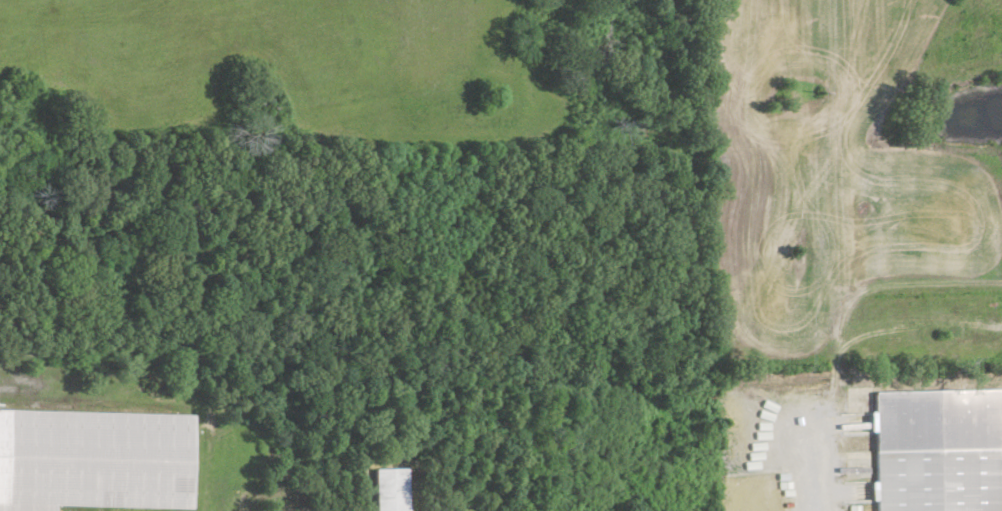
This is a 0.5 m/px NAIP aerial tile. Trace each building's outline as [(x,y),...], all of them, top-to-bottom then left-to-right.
[(999,387),(875,389),(877,510),(1001,510),(999,387)] [(53,504),(192,507),(194,412),(0,408),(0,510),(53,510),(53,504)] [(405,467),(373,468),(373,510),(406,510),(405,467)]
